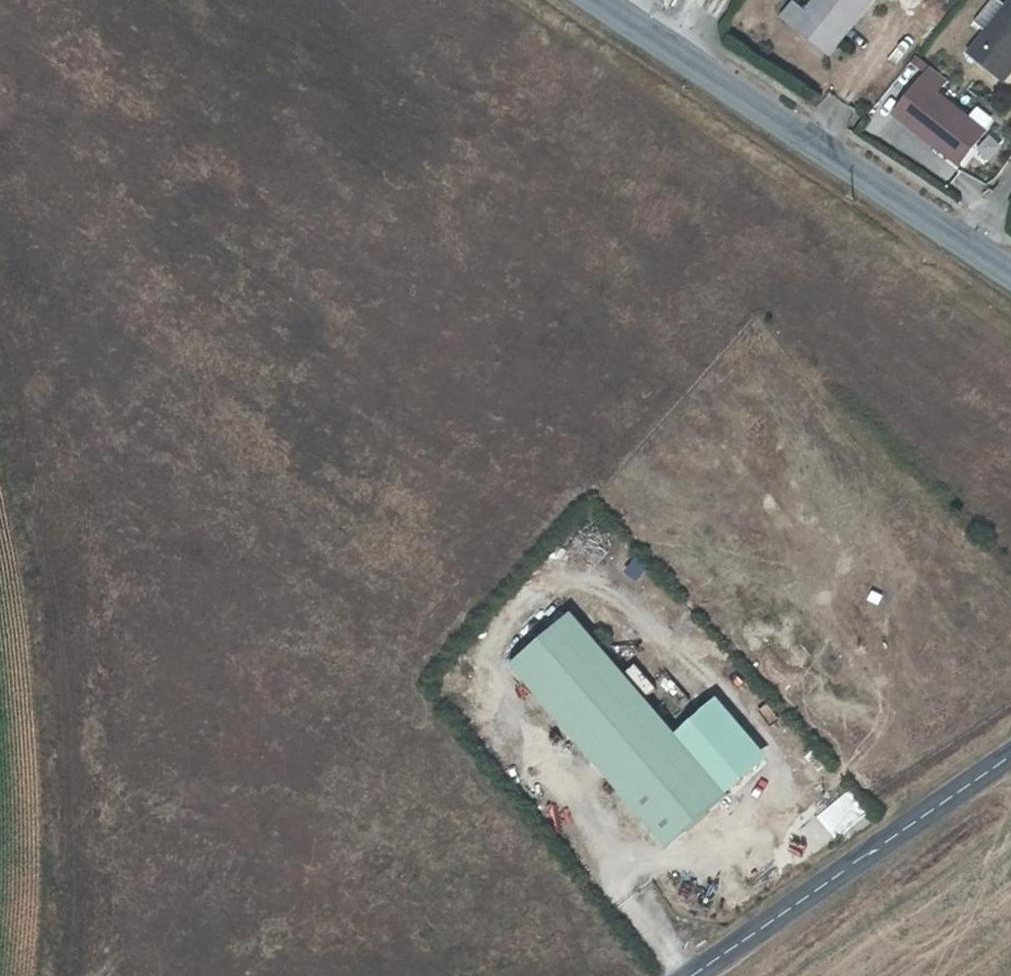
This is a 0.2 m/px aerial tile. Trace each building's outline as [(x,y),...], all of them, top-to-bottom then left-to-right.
[(807,15),(794,6),(778,23),(825,60),(873,0),(819,0),(807,15)] [(1003,5),(998,0),(992,0),(971,24),(980,32),(1003,5)] [(969,54),(1000,81),(1010,69),(1010,5),(969,54)] [(952,85),(934,70),(900,112),(959,159),(981,131),(940,98),(952,85)] [(578,618),(517,671),(664,849),(775,759),(728,701),(685,740),(578,618)] [(815,816),(834,840),(868,813),(849,789),(815,816)]
